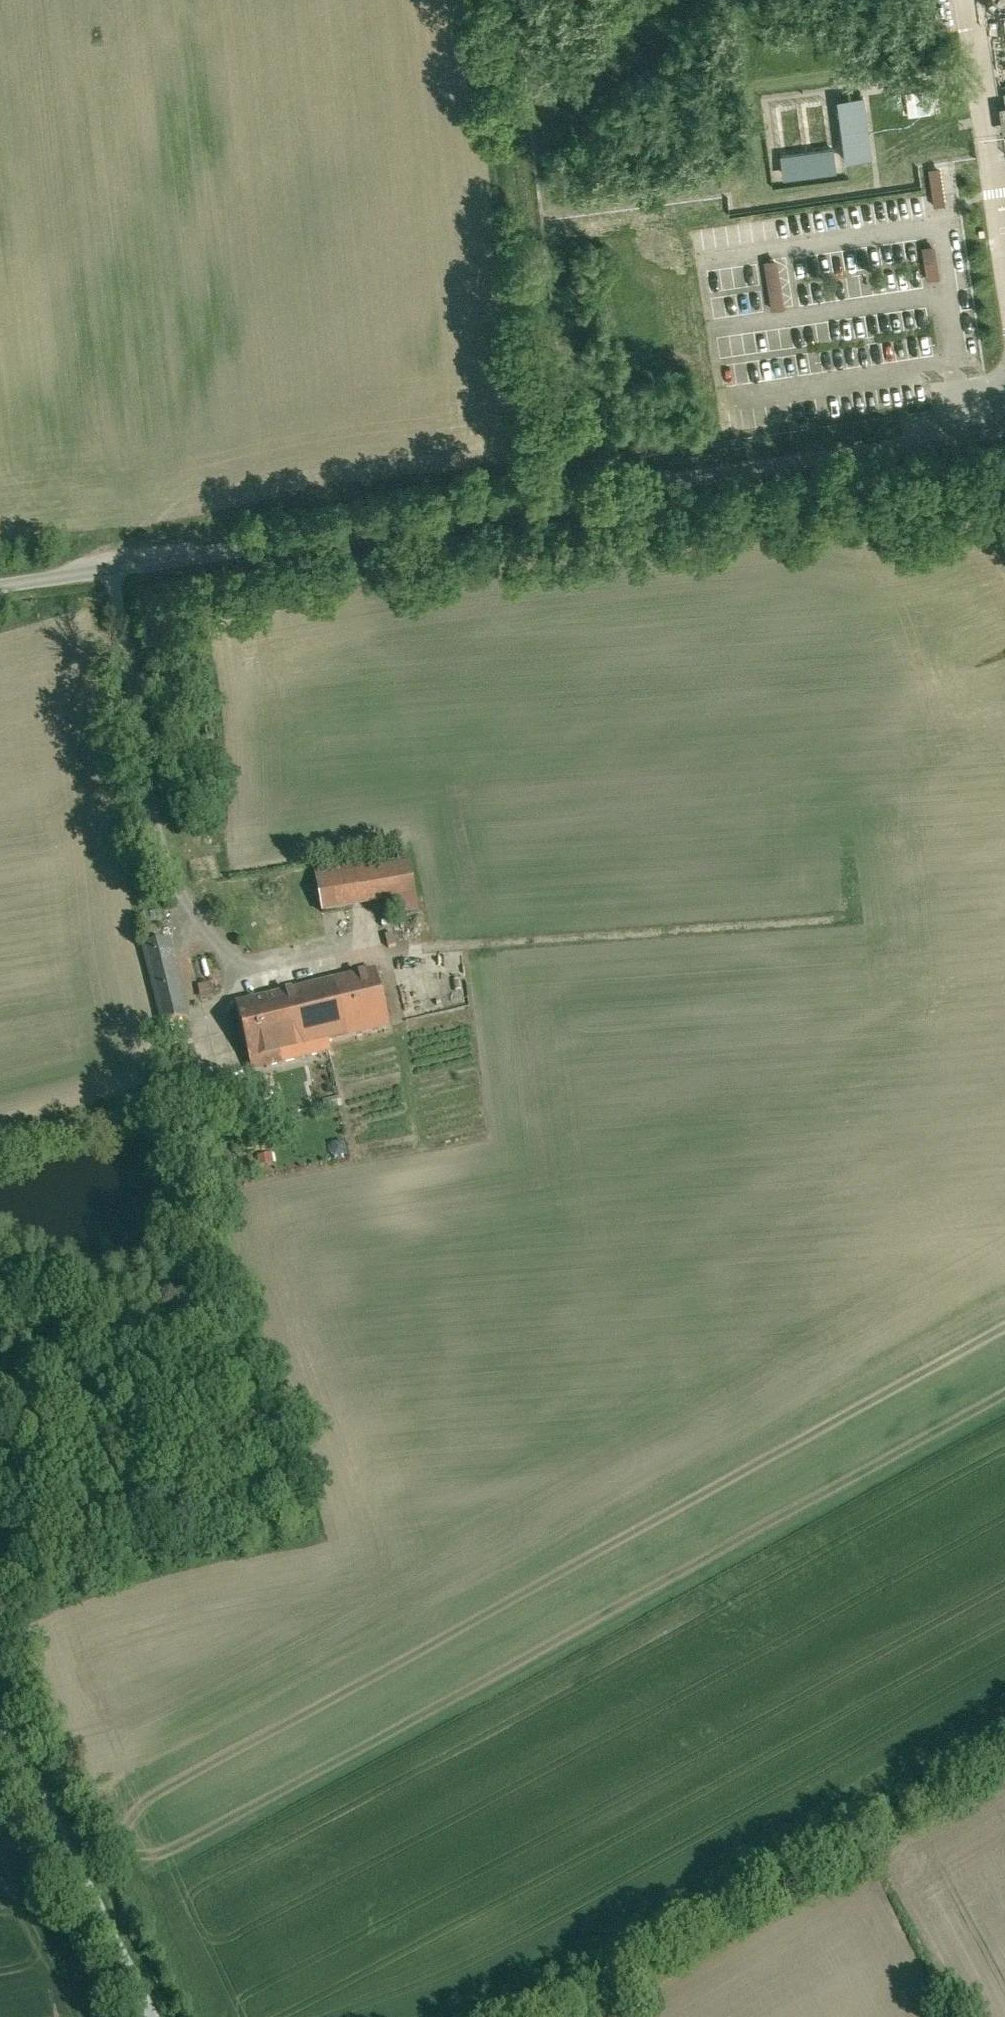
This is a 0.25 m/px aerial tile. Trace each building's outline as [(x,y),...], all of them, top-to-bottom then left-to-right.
[(838,102),(796,107),(798,120),(839,115),(838,102)] [(779,150),(781,174),(836,170),(834,146),(779,150)] [(943,208),(938,172),(926,174),(930,196),(932,210),(943,208)] [(926,277),(939,276),(936,243),(922,244),(926,277)] [(785,305),(795,303),(786,255),(776,257),(785,305)] [(781,311),(774,262),(762,264),(770,312),(781,311)] [(408,852),(314,869),(322,913),(415,896),(408,852)] [(188,1019),(168,940),(143,946),(163,1026),(188,1019)] [(376,973),(307,990),(321,1044),(389,1028),(376,973)] [(307,990),(236,1007),(249,1062),(264,1058),(267,1068),(323,1054),(321,1044),(307,990)]
